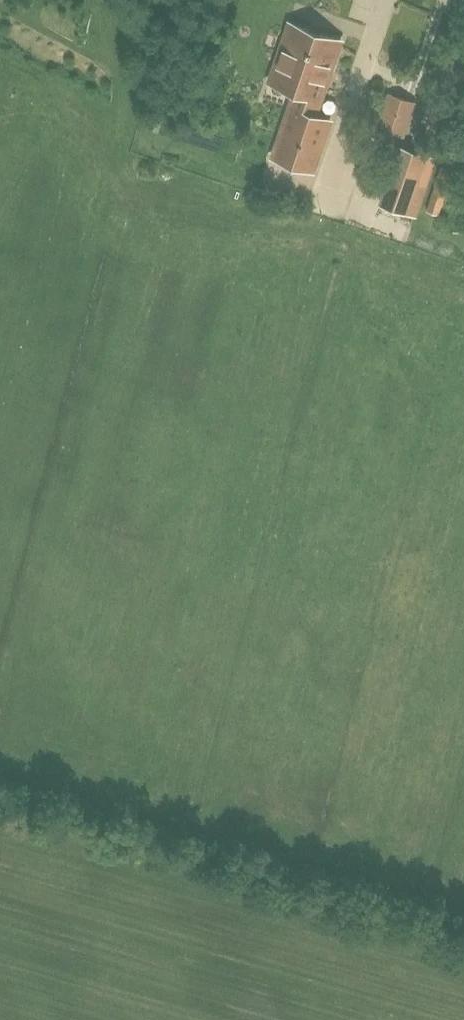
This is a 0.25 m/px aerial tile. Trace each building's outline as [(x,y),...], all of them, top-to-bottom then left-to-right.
[(340,40),(289,23),(270,81),(298,91),(292,108),(290,107),(273,156),(313,170),(330,120),(313,115),(319,98),(321,98),(340,40)] [(416,102),(388,92),(377,127),(404,136),(416,102)] [(437,158),(431,156),(401,146),(381,204),(417,216),(437,158)] [(454,170),(440,165),(426,210),(440,215),(454,170)]
